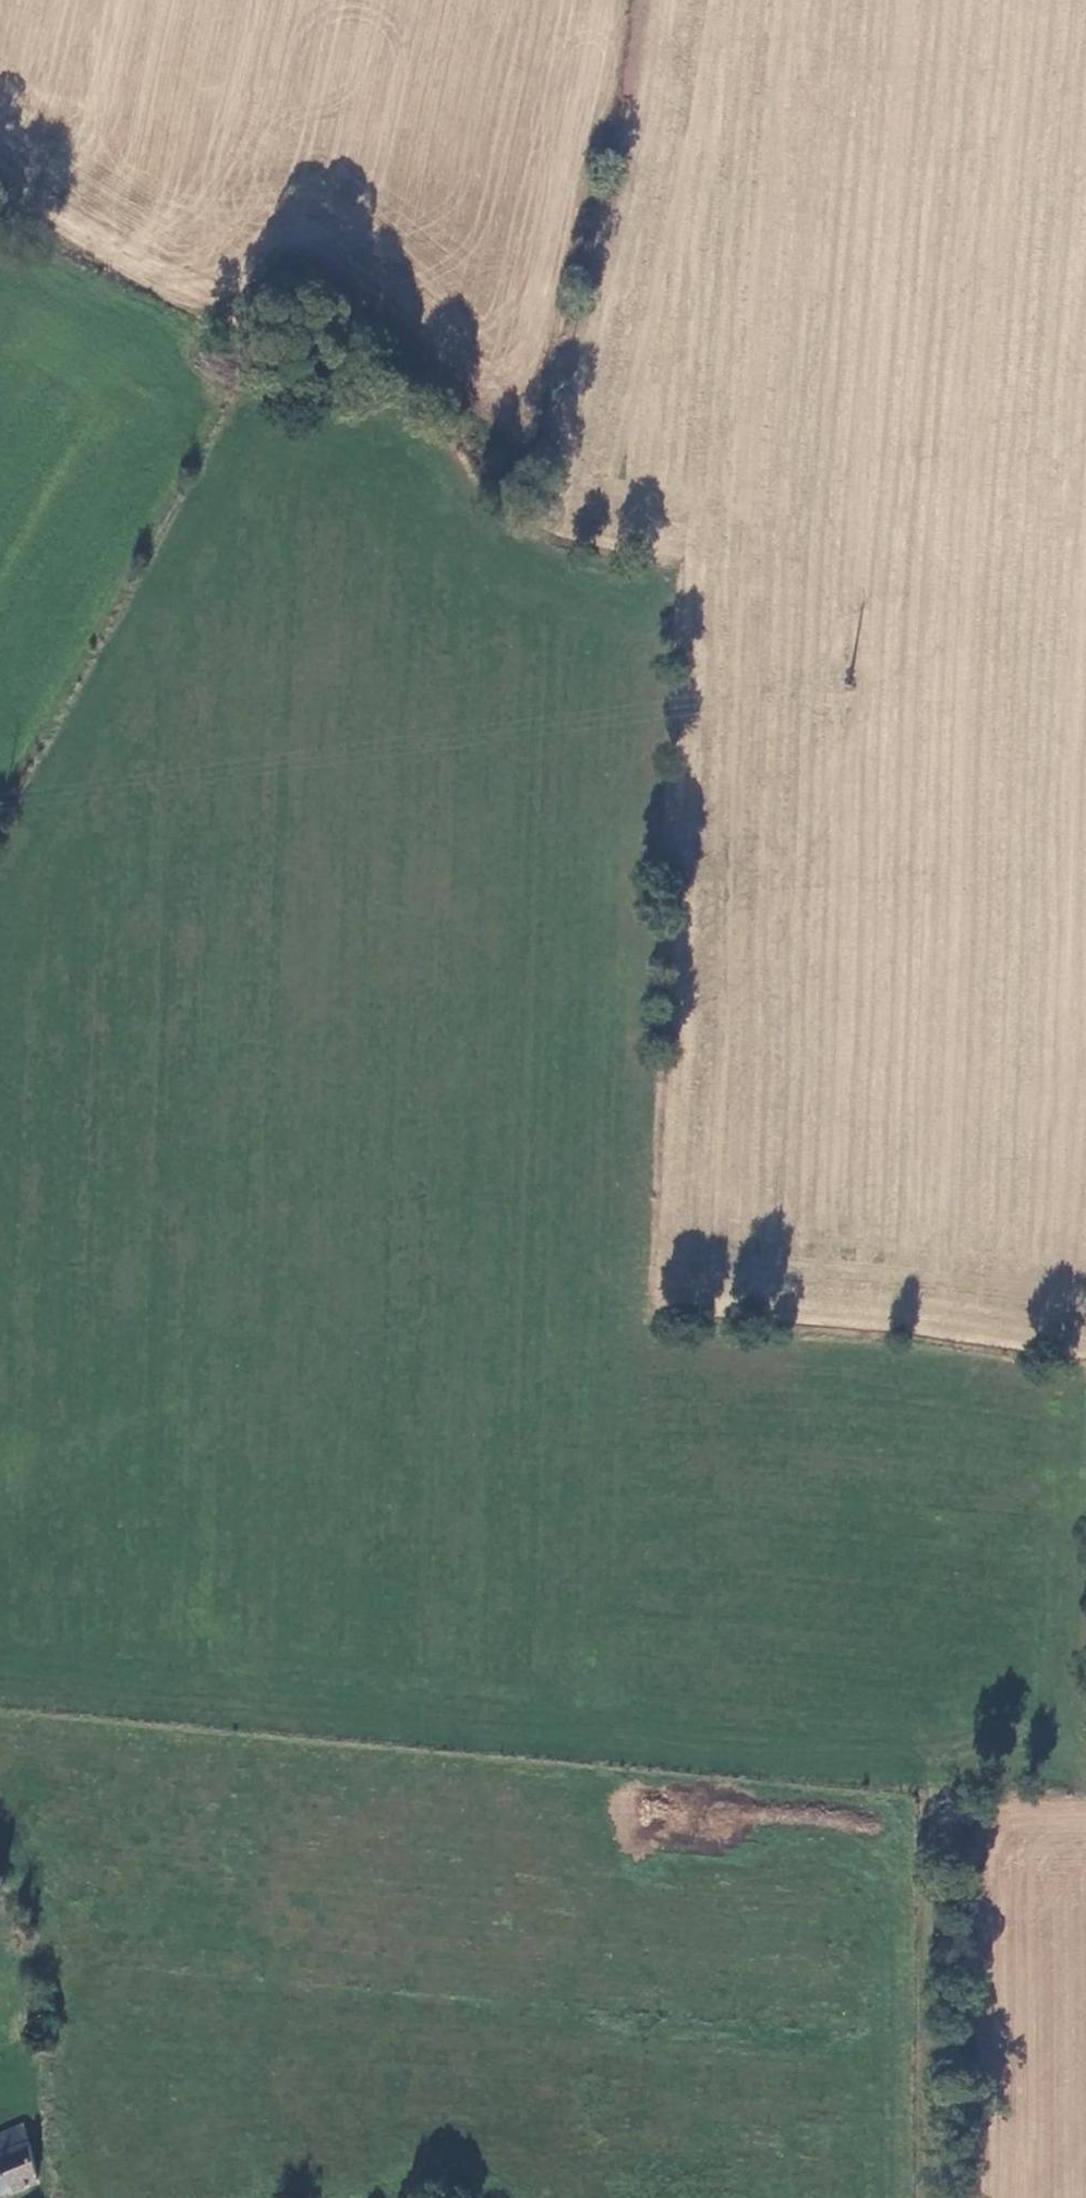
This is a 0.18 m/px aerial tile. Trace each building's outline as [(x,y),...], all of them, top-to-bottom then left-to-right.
[(0,2137),(0,2193),(33,2179),(29,2127),(0,2137)]
